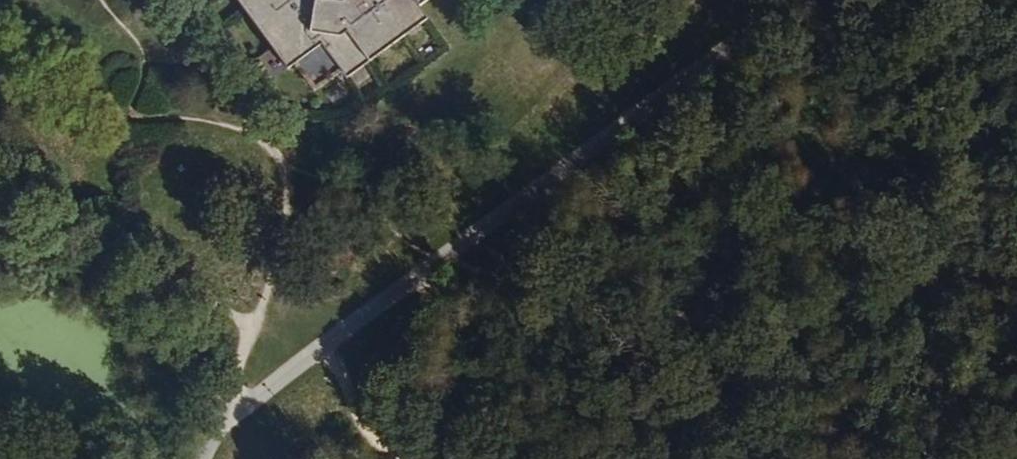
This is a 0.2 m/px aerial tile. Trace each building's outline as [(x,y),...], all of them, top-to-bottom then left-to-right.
[(244,0),(235,0),(243,11),(249,7),(244,0)] [(249,7),(243,11),(251,23),(258,19),(276,44),(291,66),(294,64),(314,90),(339,72),(341,74),(358,63),(362,68),(427,20),(418,8),(412,0),(342,0),(338,3),(331,33),(309,26),(317,0),(244,0),(249,7)] [(322,0),(317,0),(309,26),(331,33),(338,3),(322,0)] [(270,48),(276,44),(258,19),(251,23),(270,48)] [(291,66),(276,44),(270,48),(285,70),(291,66)] [(362,68),(358,63),(341,74),(346,80),(362,68)]
